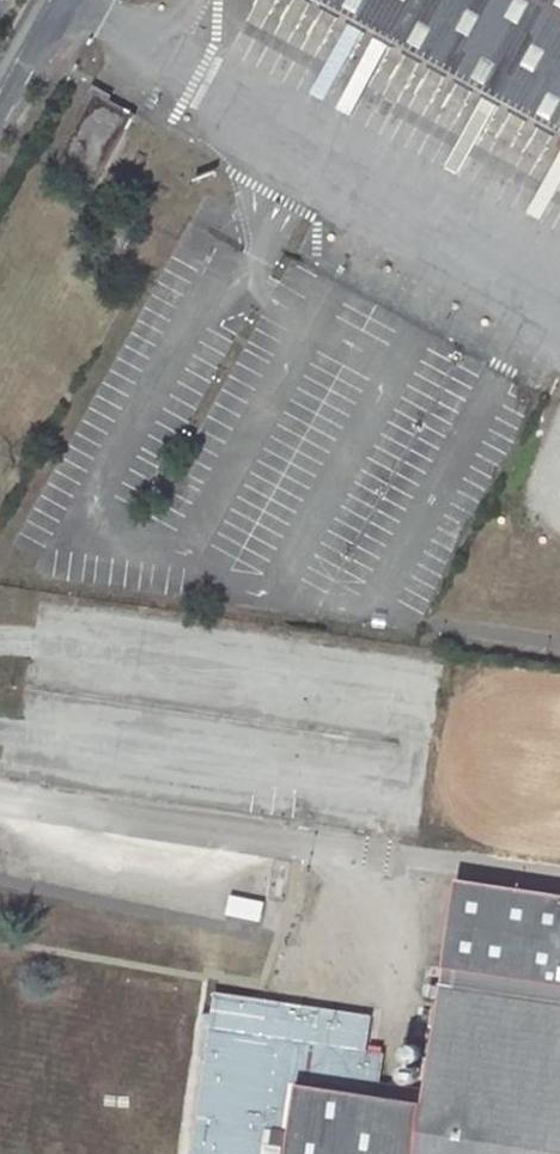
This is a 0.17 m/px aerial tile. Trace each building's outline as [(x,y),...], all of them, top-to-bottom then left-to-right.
[(559,133),(559,0),(317,0),(559,133)] [(97,94),(60,162),(84,175),(78,186),(93,194),(137,116),(97,94)] [(540,501),(555,506),(559,493),(559,463),(555,461),(540,501)] [(450,878),(420,1090),(411,1089),(412,1086),(375,1080),(379,1052),(204,1026),(186,1153),(257,1153),(259,1142),(283,1146),(282,1153),(559,1153),(559,895),(450,878)] [(263,923),(267,902),(231,895),(228,917),(263,923)]
